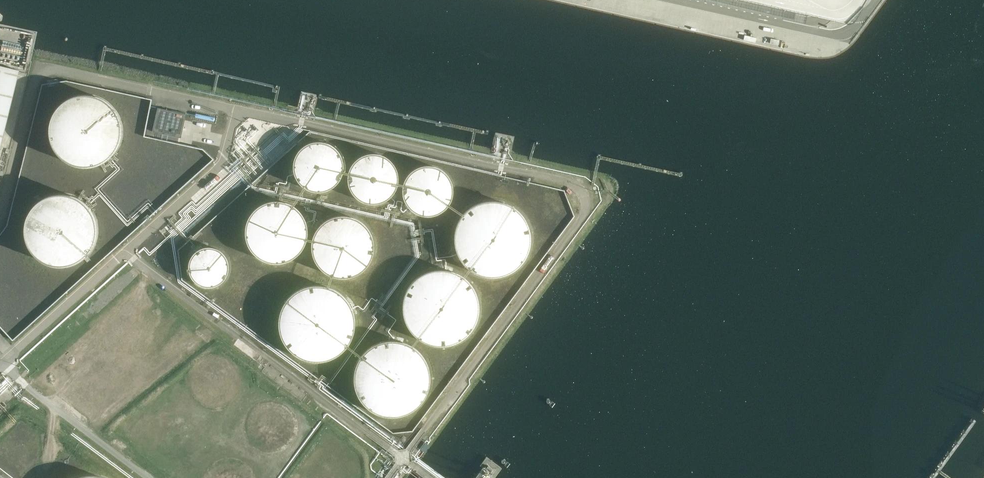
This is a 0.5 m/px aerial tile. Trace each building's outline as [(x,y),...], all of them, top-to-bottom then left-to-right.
[(0,65),(0,147),(19,70),(0,65)] [(70,99),(62,104),(56,111),(51,119),(50,128),(50,138),(53,147),(59,154),(66,160),(74,165),(83,166),(93,166),(101,163),(109,158),(115,150),(120,142),(121,133),(121,124),(118,115),(112,107),(105,101),(97,97),(88,95),(78,96),(70,99)] [(181,138),(186,114),(157,108),(152,131),(181,138)] [(214,118),(196,114),(195,114),(195,115),(194,115),(194,116),(194,117),(195,117),(195,118),(213,122),(214,121),(214,120),(215,120),(215,119),(214,118)] [(337,149),(335,148),(334,147),(332,146),(331,145),(329,144),(327,143),(326,143),(324,142),(322,142),(320,142),(318,142),(317,142),(315,142),(313,142),(311,143),(309,143),(308,144),(306,145),(304,146),(303,147),(302,148),(300,149),(299,151),(298,152),(297,154),(296,155),(295,157),(294,159),(294,160),(294,162),(293,164),(293,166),(293,168),(293,169),(294,171),(294,173),(294,175),(295,176),(296,178),(297,180),(298,181),(299,183),(300,184),(301,185),(303,187),(304,188),(306,189),(308,189),(309,190),(311,191),(313,191),(315,192),(316,192),(318,192),(320,192),(322,192),(324,191),(326,191),(327,190),(329,190),(331,189),(332,188),(334,187),(335,185),(336,184),(338,183),(339,181),(340,180),(341,178),(342,177),(342,175),(343,173),(343,171),(343,169),(344,168),(344,166),(343,164),(343,162),(343,160),(342,159),(342,157),(341,155),(340,154),(339,152),(338,151),(337,149)] [(394,165),(393,164),(392,162),(391,161),(389,159),(388,158),(386,157),(385,156),(383,155),(381,155),(379,154),(377,154),(376,153),(374,153),(372,153),(370,153),(368,154),(366,154),(364,155),(362,156),(361,156),(359,157),(358,158),(356,160),(355,161),(353,162),(352,164),(351,166),(350,167),(349,169),(349,171),(348,173),(348,174),(348,176),(348,178),(348,180),(348,182),(348,184),(349,186),(349,188),(350,189),(351,191),(352,193),(353,194),(354,196),(356,197),(357,198),(359,199),(360,200),(362,201),(364,202),(365,203),(367,203),(369,203),(371,204),(373,204),(375,204),(377,203),(379,203),(381,203),(382,202),(384,201),(386,200),(387,199),(389,198),(390,197),(392,195),(393,194),(394,192),(395,191),(396,189),(397,187),(397,185),(398,184),(398,182),(398,180),(398,178),(398,176),(398,174),(397,172),(397,170),(396,169),(395,167),(394,165)] [(451,201),(452,199),(452,197),(453,195),(453,193),(453,191),(453,189),(453,187),(452,185),(452,183),(451,181),(450,179),(449,177),(448,175),(447,174),(445,172),(444,171),(442,170),(440,169),(439,168),(437,167),(435,166),(433,166),(431,165),(429,165),(427,165),(425,165),(423,166),(421,166),(419,167),(417,168),(415,169),(413,170),(412,171),(410,172),(409,174),(407,175),(406,177),(405,179),(404,180),(403,182),(403,184),(402,186),(402,188),(402,190),(402,192),(402,194),(403,196),(403,198),(404,200),(405,202),(406,204),(407,206),(408,207),(410,209),(411,210),(413,211),(415,212),(416,213),(418,214),(420,215),(422,215),(424,216),(426,216),(428,216),(430,216),(432,215),(434,215),(436,214),(438,213),(440,213),(442,211),(443,210),(445,209),(446,207),(448,206),(449,204),(450,202),(451,201)] [(164,172),(154,181),(157,185),(153,189),(160,197),(158,199),(154,195),(153,196),(155,199),(153,201),(159,207),(188,181),(177,168),(167,176),(164,172)] [(46,197),(37,203),(31,210),(27,219),(25,229),(26,237),(28,244),(32,252),(36,256),(43,261),(49,264),(57,265),(67,265),(75,263),(83,258),(89,252),(94,244),(97,235),(97,224),(94,215),(89,207),(83,201),(71,195),(58,194),(46,197)] [(530,231),(530,229),(529,227),(528,224),(527,222),(526,220),(525,218),(524,216),(522,215),(521,213),(519,211),(518,210),(516,208),(514,207),(512,206),(510,205),(508,204),(506,203),(504,202),(501,201),(499,201),(497,201),(495,200),(492,200),(490,200),(488,201),(485,201),(483,201),(481,202),(479,203),(477,204),(475,205),(473,206),(471,207),(469,208),(467,210),(465,211),(464,213),(462,215),(461,217),(460,219),(459,221),(458,223),(457,225),(456,227),(455,229),(455,231),(454,234),(454,236),(454,238),(454,241),(454,243),(455,245),(455,247),(456,250),(456,252),(457,254),(458,256),(459,258),(461,260),(462,262),(463,264),(465,265),(467,267),(468,268),(470,270),(472,271),(474,272),(476,273),(478,274),(480,275),(482,276),(485,276),(487,277),(489,277),(492,277),(494,277),(496,277),(498,276),(501,276),(503,275),(505,275),(507,274),(509,273),(511,272),(513,271),(515,270),(517,268),(519,267),(520,265),(522,263),(523,261),(525,260),(526,258),(527,256),(528,254),(529,251),(529,249),(530,247),(530,245),(531,242),(531,240),(531,238),(531,236),(531,233),(530,231)] [(246,225),(245,227),(245,229),(245,231),(245,233),(245,235),(245,237),(246,240),(246,242),(247,243),(248,245),(249,247),(250,249),(251,251),(252,252),(254,254),(255,255),(257,257),(259,258),(260,259),(262,260),(264,261),(266,262),(268,262),(270,263),(272,263),(274,263),(276,263),(278,263),(280,263),(282,263),(284,262),(286,262),(288,261),(290,260),(292,259),(294,258),(295,257),(297,256),(299,254),(300,253),(301,251),(302,249),(304,248),(305,246),(305,244),(306,242),(307,240),(307,238),(307,236),(308,234),(308,232),(308,230),(307,228),(307,226),(307,224),(306,222),(305,220),(304,218),(303,216),(302,214),(301,213),(300,211),(298,210),(297,208),(295,207),(293,206),(291,205),(290,204),(288,203),(286,202),(284,202),(282,201),(280,201),(278,201),(276,201),(273,201),(271,201),(269,202),(267,202),(265,203),(264,204),(262,204),(260,205),(258,207),(256,208),(255,209),(253,211),(252,212),(251,214),(250,216),(249,217),(248,219),(247,221),(246,223),(246,225)] [(369,231),(368,229),(367,227),(365,225),(364,224),(362,222),(360,221),(358,220),(356,219),(354,218),(352,217),(350,217),(348,216),(346,216),(343,216),(341,216),(339,216),(337,216),(335,217),(333,217),(330,218),(328,219),(327,220),(325,221),(323,223),(321,224),(320,226),(318,227),(317,229),(316,231),(315,233),(314,235),(313,237),(312,239),(312,241),(311,243),(311,245),(311,248),(311,250),(312,252),(312,254),(313,256),(313,258),(314,260),(315,262),(316,264),(318,266),(319,268),(321,269),(322,271),(324,272),(326,273),(328,275),(330,275),(332,276),(334,277),(336,278),(338,278),(340,278),(343,278),(345,278),(347,278),(349,277),(351,277),(353,276),(355,275),(357,274),(359,273),(361,272),(363,271),(365,269),(366,268),(367,266),(369,264),(370,262),(371,260),(372,258),(372,256),(373,254),(373,252),(374,250),(374,247),(374,245),(374,243),(373,241),(373,239),(372,237),(371,234),(370,232),(369,231)] [(229,268),(229,266),(229,264),(229,262),(228,261),(227,259),(227,257),(226,256),(225,254),(223,253),(222,252),(221,250),(219,250),(217,249),(216,248),(214,247),(212,247),(210,247),(208,247),(207,247),(205,247),(203,248),(201,248),(200,249),(198,250),(196,251),(195,252),(194,254),(193,255),(192,256),(191,258),(190,260),(189,261),(189,263),(189,265),(189,267),(189,269),(189,271),(189,272),(190,274),(191,276),(192,277),(193,279),(194,280),(195,282),(196,283),(198,284),(200,285),(201,286),(203,286),(205,287),(207,287),(208,287),(210,287),(212,287),(214,287),(216,286),(217,285),(219,284),(221,283),(222,282),(223,281),(225,280),(226,278),(227,277),(227,275),(228,273),(229,272),(229,270),(229,268)] [(407,290),(406,292),(405,294),(404,296),(404,299),(403,301),(403,303),(403,305),(403,308),(403,310),(403,312),(403,314),(404,317),(404,319),(405,321),(406,323),(407,325),(408,327),(409,329),(410,331),(412,333),(413,334),(415,336),(417,337),(419,339),(420,340),(422,341),(424,342),(427,343),(429,344),(431,344),(433,345),(435,345),(438,346),(440,346),(442,346),(444,346),(447,345),(449,345),(451,344),(453,344),(455,343),(457,342),(459,341),(461,340),(463,339),(465,337),(467,336),(468,334),(470,332),(471,331),(473,329),(474,327),(475,325),(476,323),(477,321),(478,319),(478,316),(479,314),(479,312),(479,310),(479,307),(479,305),(479,303),(479,301),(478,298),(478,296),(477,294),(476,292),(475,290),(474,288),(473,286),(471,284),(470,283),(468,281),(467,279),(465,278),(463,276),(461,275),(459,274),(457,273),(455,272),(453,271),(451,271),(449,270),(446,270),(444,269),(442,269),(440,269),(437,269),(435,270),(433,270),(431,271),(429,271),(426,272),(424,273),(422,274),(420,275),(418,277),(417,278),(415,279),(413,281),(412,283),(410,284),(409,286),(408,288),(407,290)] [(324,361),(326,360),(329,360),(331,359),(333,358),(335,357),(337,355),(339,354),(341,353),(343,351),(345,349),(346,348),(348,346),(349,344),(350,342),(351,340),(352,337),(353,335),(354,333),(354,330),(355,328),(355,326),(355,323),(355,321),(355,319),(354,316),(354,314),(353,312),(352,309),(351,307),(350,305),(349,303),(348,301),(346,299),(345,297),(343,296),(341,294),(339,292),(337,291),(335,290),(333,289),(331,288),(329,287),(326,286),(324,286),(322,286),(319,285),(317,285),(314,285),(312,286),(310,286),(307,286),(305,287),(303,288),(301,289),(298,290),(296,291),(294,293),(293,294),(291,296),(289,297),(287,299),(286,301),(285,303),(283,305),(282,307),(281,309),(281,312),(280,314),(279,316),(279,319),(279,321),(279,323),(279,326),(279,328),(279,330),(280,333),(281,335),(281,337),(282,340),(283,342),(285,344),(286,346),(287,348),(289,349),(291,351),(293,353),(294,354),(296,355),(299,357),(301,358),(303,359),(305,360),(307,360),(310,361),(312,361),(314,361),(317,361),(319,361),(322,361),(324,361)] [(428,365),(427,363),(426,361),(425,359),(423,357),(422,355),(421,353),(419,352),(417,350),(416,348),(414,347),(412,346),(410,345),(408,344),(406,343),(403,342),(401,341),(399,341),(397,341),(394,340),(392,340),(390,340),(387,341),(385,341),(383,341),(381,342),(378,343),(376,344),(374,345),(372,346),(370,347),(368,348),(367,350),(365,351),(363,353),(362,355),(361,357),(359,359),(358,361),(357,363),(356,365),(355,367),(355,369),(354,372),(354,374),(354,376),(354,378),(354,381),(354,383),(354,385),(355,387),(355,390),(356,392),(357,394),(358,396),(359,398),(360,400),(362,402),(363,404),(365,405),(367,407),(368,408),(370,410),(372,411),(374,412),(376,413),(378,414),(381,415),(383,415),(385,416),(387,416),(390,416),(392,417),(394,416),(396,416),(399,416),(401,415),(403,415),(405,414),(408,413),(410,412),(412,411),(414,410),(415,408),(417,407),(419,405),(420,404),(422,402),(423,400),(425,398),(426,396),(427,394),(428,392),(428,390),(429,388),(429,385),(430,383),(430,381),(430,378),(430,376),(430,374),(430,372),(429,369),(428,367),(428,365)]
